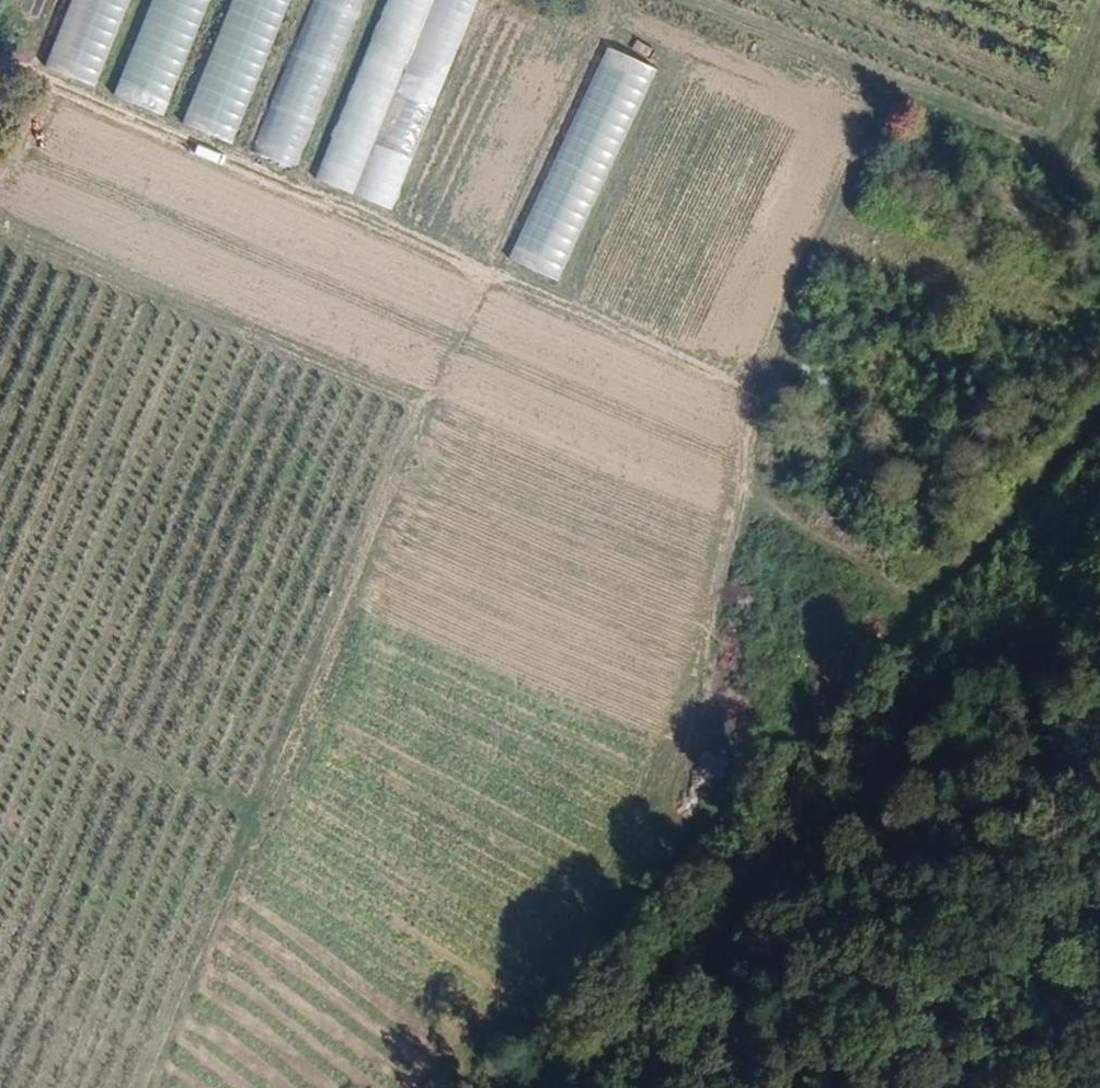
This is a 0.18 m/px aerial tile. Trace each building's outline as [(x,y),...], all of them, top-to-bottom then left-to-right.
[(42,69),(394,210),(480,0),(71,0),(42,69)] [(664,76),(611,50),(507,261),(558,286),(664,76)]
